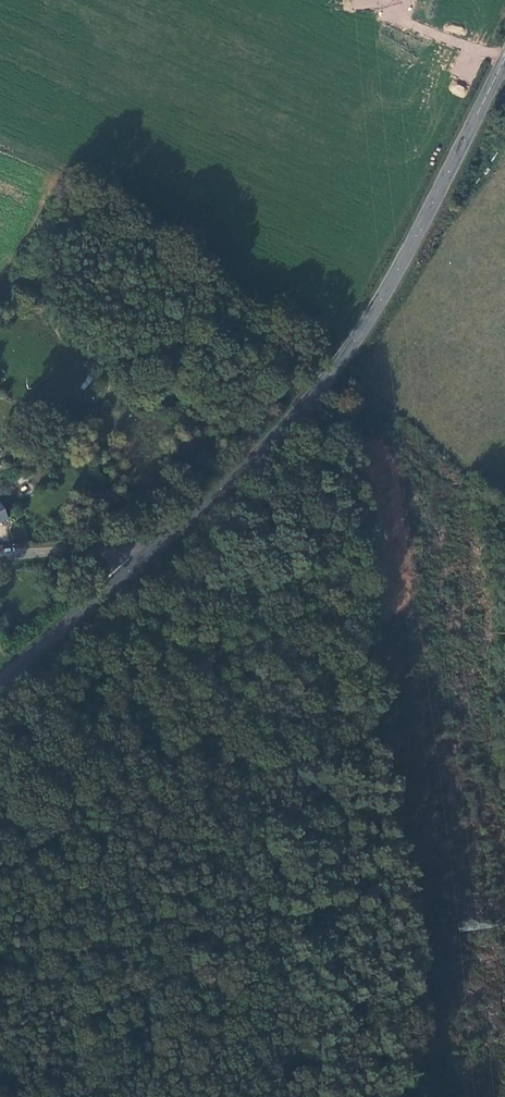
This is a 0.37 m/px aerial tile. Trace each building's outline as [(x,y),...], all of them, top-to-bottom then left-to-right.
[(448,91),(462,98),(466,88),(453,82),(448,91)]
